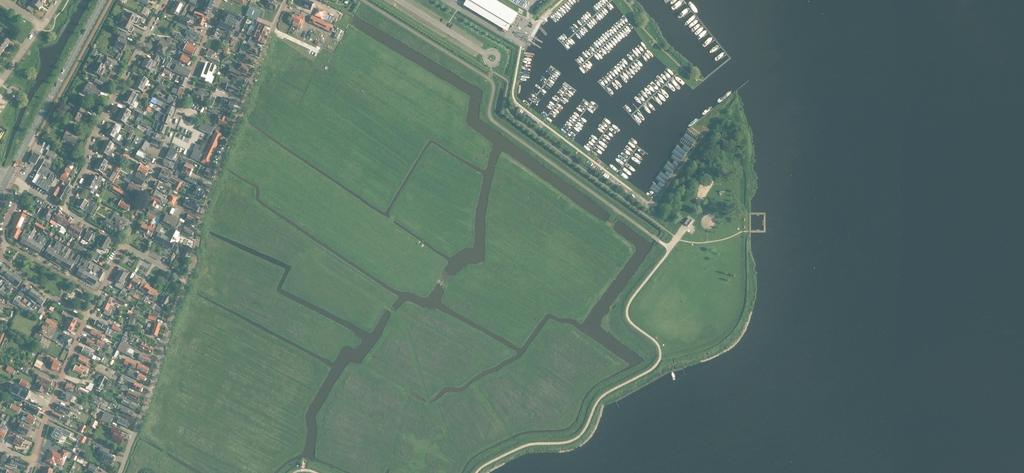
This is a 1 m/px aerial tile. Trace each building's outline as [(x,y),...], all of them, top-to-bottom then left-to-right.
[(31,5),(32,5),(35,7),(38,10),(42,5),(35,0),(31,5)] [(183,2),(184,0),(178,0),(176,3),(176,2),(170,12),(177,16),(182,7),(183,7),(185,3),(183,2)] [(211,0),(205,0),(201,14),(207,16),(209,11),(211,12),(215,1),(211,0)] [(269,2),(266,7),(275,11),(278,4),(272,2),(273,0),(266,0),(269,2)] [(301,5),(311,10),(314,3),(307,0),(303,0),(301,5)] [(463,6),(468,9),(507,32),(518,14),(494,0),(467,0),(463,6)] [(245,16),(256,21),(261,12),(250,7),(245,16)] [(139,25),(142,20),(135,16),(136,15),(127,10),(125,16),(123,15),(121,19),(132,24),(133,22),(139,25)] [(223,16),(223,17),(221,21),(220,21),(217,27),(226,30),(225,32),(233,35),(235,31),(233,30),(232,33),(230,32),(237,16),(238,16),(238,14),(234,12),(233,14),(225,10),(222,16),(223,16)] [(200,20),(205,22),(206,17),(195,13),(194,17),(200,20)] [(195,19),(196,19),(194,24),(197,25),(202,27),(205,22),(200,20),(194,17),(191,15),(190,19),(189,20),(191,21),(190,23),(193,24),(195,19)] [(302,19),(304,20),(305,17),(300,15),(299,17),(293,15),(291,20),(294,22),(292,25),(300,29),(302,26),(299,24),(302,19)] [(312,16),(309,22),(323,29),(331,33),(334,26),(326,23),(312,16)] [(186,28),(189,21),(182,17),(178,24),(186,28)] [(131,26),(132,24),(121,19),(119,22),(121,23),(118,28),(127,33),(128,31),(131,33),(132,32),(134,28),(131,26)] [(253,32),(264,36),(267,29),(264,28),(265,26),(257,22),(253,32)] [(214,28),(211,36),(216,38),(217,36),(221,37),(223,32),(214,28)] [(186,29),(184,34),(187,35),(187,36),(186,38),(190,40),(191,38),(194,39),(197,41),(200,35),(190,30),(189,31),(186,29)] [(114,46),(122,50),(127,42),(123,41),(126,35),(119,32),(116,37),(119,38),(114,46)] [(253,32),(248,42),(254,45),(255,41),(261,43),(264,36),(253,32)] [(0,43),(6,47),(9,42),(7,40),(9,38),(2,33),(0,35),(4,38),(0,43)] [(186,53),(191,56),(196,47),(192,45),(192,44),(190,43),(191,41),(176,34),(174,38),(181,42),(178,48),(187,53),(186,53)] [(164,59),(166,56),(163,55),(168,46),(159,41),(157,47),(159,48),(157,52),(158,52),(157,55),(164,59)] [(248,42),(246,47),(249,49),(247,52),(256,55),(256,53),(257,53),(258,51),(258,50),(252,47),(253,45),(248,42)] [(206,49),(203,56),(207,58),(207,59),(209,60),(209,61),(212,62),(218,65),(220,62),(210,58),(212,54),(213,55),(214,52),(210,51),(206,49)] [(240,51),(239,54),(241,54),(240,56),(244,58),(243,61),(251,65),(252,63),(253,63),(254,61),(254,60),(254,59),(246,56),(247,53),(240,51)] [(179,52),(178,53),(179,54),(178,56),(181,57),(179,61),(187,65),(187,64),(189,64),(189,63),(189,62),(190,59),(186,57),(186,56),(179,52)] [(159,58),(154,55),(150,61),(145,58),(141,67),(150,71),(152,67),(156,69),(159,62),(157,61),(159,58)] [(106,57),(105,59),(100,57),(96,63),(98,64),(93,72),(101,77),(104,71),(106,72),(107,69),(110,71),(113,65),(115,66),(116,63),(106,57)] [(215,75),(218,65),(212,62),(211,65),(206,63),(203,70),(198,68),(195,76),(200,78),(205,80),(204,82),(211,85),(215,75)] [(230,65),(228,68),(229,68),(230,69),(234,71),(235,69),(247,74),(247,73),(248,73),(249,71),(249,70),(249,68),(241,65),(242,64),(237,62),(235,67),(230,65)] [(168,69),(188,78),(189,76),(190,73),(182,70),(183,69),(171,63),(168,69)] [(230,69),(227,74),(233,77),(232,80),(243,85),(245,79),(239,76),(241,74),(234,71),(230,69)] [(145,86),(148,81),(139,76),(136,82),(145,86)] [(180,84),(179,85),(184,87),(185,87),(187,80),(177,76),(175,82),(180,84)] [(142,92),(145,86),(136,82),(133,87),(142,92)] [(83,92),(92,97),(94,94),(98,96),(102,88),(96,84),(95,87),(88,83),(83,92)] [(227,91),(229,92),(229,93),(233,95),(234,93),(237,95),(240,89),(232,86),(228,84),(225,90),(227,91)] [(171,89),(169,93),(179,96),(181,89),(174,86),(173,90),(171,89)] [(193,90),(191,97),(200,101),(203,94),(205,96),(207,92),(201,90),(200,93),(193,90)] [(125,96),(133,101),(137,95),(128,91),(125,96)] [(153,98),(159,101),(164,103),(166,100),(155,94),(153,98)] [(166,102),(168,103),(171,104),(170,105),(175,106),(177,99),(173,97),(171,96),(169,95),(168,97),(166,102)] [(133,101),(125,96),(122,102),(130,106),(133,108),(136,102),(133,101)] [(215,98),(211,96),(207,106),(211,108),(215,98)] [(221,110),(224,111),(225,109),(230,111),(234,102),(226,98),(226,99),(222,97),(220,103),(223,104),(221,110)] [(71,117),(79,121),(83,112),(84,113),(86,110),(83,108),(84,106),(71,99),(68,105),(73,107),(76,109),(74,112),(71,110),(68,116),(71,117)] [(169,105),(166,104),(165,108),(164,109),(167,110),(167,111),(165,113),(171,116),(174,108),(168,106),(169,105)] [(120,114),(119,114),(128,119),(128,118),(130,119),(131,117),(129,116),(131,113),(122,108),(122,110),(120,110),(118,113),(120,114)] [(156,117),(155,117),(155,118),(156,118),(155,120),(159,121),(158,122),(167,125),(170,118),(165,115),(161,114),(158,112),(156,117)] [(119,114),(117,120),(125,124),(128,119),(119,114)] [(218,116),(216,119),(215,123),(212,128),(216,129),(218,125),(225,127),(226,127),(228,124),(227,124),(227,123),(225,123),(226,120),(225,120),(225,119),(218,116)] [(218,125),(216,129),(212,128),(201,122),(199,126),(198,130),(208,135),(207,138),(206,140),(205,141),(202,140),(199,146),(195,144),(193,148),(192,150),(193,150),(190,158),(208,166),(210,161),(209,161),(219,138),(221,135),(225,127),(218,125)] [(108,129),(116,133),(119,128),(111,123),(108,129)] [(166,127),(158,124),(155,131),(163,134),(166,127)] [(66,127),(62,134),(65,135),(64,138),(73,143),(77,136),(73,134),(75,131),(70,129),(67,127),(66,127)] [(133,132),(130,130),(125,127),(123,130),(130,134),(127,139),(130,140),(134,132),(133,132)] [(119,135),(116,133),(108,129),(105,134),(112,138),(116,140),(119,135)] [(151,142),(150,144),(157,148),(158,145),(158,146),(161,141),(158,140),(159,138),(158,138),(159,136),(148,131),(147,135),(152,137),(150,142),(151,142)] [(134,135),(129,143),(144,152),(146,148),(148,149),(150,144),(134,135)] [(116,144),(122,146),(125,148),(126,146),(123,144),(118,141),(116,140),(112,138),(111,141),(116,144)] [(102,146),(111,151),(114,145),(105,141),(102,146)] [(113,152),(111,151),(102,146),(99,152),(108,156),(106,159),(110,161),(112,162),(113,159),(110,157),(113,152)] [(175,162),(179,155),(175,153),(176,151),(169,148),(168,150),(165,158),(175,162)] [(53,159),(54,159),(55,159),(58,154),(57,154),(57,153),(50,149),(47,156),(50,158),(53,159)] [(154,158),(146,154),(139,150),(135,158),(139,160),(140,158),(145,160),(144,161),(148,163),(148,162),(151,163),(154,158)] [(40,157),(33,154),(28,163),(35,166),(40,157)] [(193,162),(182,157),(179,156),(179,155),(175,162),(180,164),(181,161),(186,163),(181,173),(188,176),(193,166),(191,166),(193,162)] [(99,158),(96,164),(105,169),(106,169),(108,167),(106,166),(108,163),(99,158)] [(164,159),(162,164),(168,167),(172,169),(174,164),(170,162),(164,159)] [(47,192),(56,177),(49,173),(50,172),(48,171),(51,163),(48,161),(47,162),(44,161),(41,167),(31,183),(47,192)] [(67,167),(72,170),(75,164),(70,161),(67,167)] [(139,169),(137,171),(145,175),(145,174),(146,174),(147,173),(147,172),(148,169),(144,168),(145,167),(141,165),(138,163),(136,162),(135,164),(137,166),(137,167),(137,168),(139,169)] [(106,169),(105,169),(96,164),(93,170),(102,174),(103,171),(105,172),(106,169)] [(211,179),(214,173),(212,172),(213,169),(208,166),(206,169),(203,168),(201,171),(204,172),(202,175),(211,179)] [(66,168),(60,179),(62,181),(65,182),(66,180),(72,171),(66,168)] [(176,181),(181,184),(182,181),(171,175),(172,173),(163,168),(160,173),(176,181)] [(135,177),(133,180),(142,185),(145,181),(144,181),(143,180),(145,176),(144,176),(145,175),(137,171),(138,171),(135,177)] [(160,173),(158,179),(167,183),(168,181),(173,184),(175,185),(173,189),(177,191),(180,186),(181,184),(176,181),(160,173)] [(91,175),(89,180),(89,182),(96,186),(99,187),(100,185),(99,185),(97,184),(99,180),(101,181),(102,178),(96,175),(94,177),(92,176),(91,175)] [(195,188),(197,182),(185,176),(182,182),(195,188)] [(156,181),(153,187),(159,190),(160,188),(166,191),(168,187),(156,181)] [(55,187),(51,194),(56,197),(62,186),(64,184),(61,182),(57,189),(55,187)] [(94,188),(96,186),(89,182),(88,183),(87,183),(85,187),(88,189),(87,191),(93,195),(94,192),(96,189),(94,188)] [(130,183),(126,190),(135,195),(139,188),(130,183)] [(61,192),(57,198),(62,201),(66,195),(70,189),(64,186),(61,192)] [(201,201),(206,191),(197,186),(192,197),(201,201)] [(157,194),(158,192),(152,190),(150,195),(159,199),(160,200),(162,196),(157,194)] [(124,199),(127,194),(121,191),(118,195),(124,199)] [(84,211),(91,215),(95,206),(99,198),(93,195),(92,197),(95,199),(93,204),(88,201),(87,203),(80,199),(78,202),(76,205),(76,206),(83,211),(84,211)] [(171,195),(167,203),(173,206),(176,200),(177,198),(175,197),(171,195)] [(40,208),(36,214),(39,216),(43,209),(41,208),(44,201),(37,197),(33,204),(40,208)] [(157,205),(158,202),(160,203),(160,204),(163,206),(164,203),(151,197),(149,202),(148,205),(150,206),(149,210),(154,212),(156,208),(155,208),(156,205),(157,205)] [(116,200),(113,205),(117,208),(118,206),(127,211),(127,210),(128,210),(129,209),(129,208),(129,207),(130,204),(128,203),(129,201),(125,200),(125,201),(119,198),(118,200),(116,200)] [(200,204),(189,199),(185,206),(196,211),(197,210),(197,211),(199,207),(198,207),(200,204)] [(48,222),(54,211),(50,209),(50,211),(46,208),(41,217),(48,222)] [(193,224),(196,217),(181,211),(175,208),(171,217),(177,220),(180,214),(182,214),(185,215),(183,219),(186,220),(186,221),(193,224)] [(56,211),(51,220),(56,223),(61,214),(60,213),(56,211)] [(13,223),(11,227),(14,228),(20,230),(20,229),(22,230),(26,222),(27,223),(30,217),(26,216),(18,212),(16,216),(15,216),(12,222),(13,223)] [(164,213),(163,215),(162,217),(160,223),(177,231),(181,222),(177,220),(171,217),(164,213)] [(61,214),(56,223),(61,226),(67,217),(61,214)] [(101,225),(119,235),(125,224),(126,221),(121,218),(114,214),(112,217),(110,221),(105,219),(101,225)] [(68,218),(67,217),(61,226),(67,229),(71,222),(72,220),(68,218)] [(67,232),(72,235),(77,226),(72,223),(67,232)] [(35,224),(33,226),(43,232),(44,230),(35,224)] [(146,234),(146,235),(150,237),(154,228),(150,226),(149,228),(142,224),(139,231),(140,231),(140,232),(142,233),(143,232),(146,234)] [(77,226),(72,235),(78,238),(83,230),(77,226)] [(184,227),(181,232),(191,237),(193,232),(184,227)] [(14,228),(10,237),(17,240),(22,231),(20,230),(14,228)] [(33,229),(32,232),(30,235),(29,238),(28,238),(24,245),(26,246),(26,247),(29,248),(34,240),(32,239),(35,235),(34,234),(36,231),(33,229)] [(95,233),(88,229),(83,238),(81,241),(84,243),(86,240),(92,244),(94,241),(91,239),(95,233)] [(171,230),(167,238),(158,233),(154,240),(163,245),(167,248),(168,247),(171,249),(179,233),(171,230)] [(34,250),(41,237),(42,236),(43,234),(40,232),(38,236),(39,236),(36,241),(34,240),(29,248),(30,248),(30,250),(33,252),(34,250)] [(28,235),(25,233),(20,242),(24,245),(28,238),(27,237),(28,235)] [(44,238),(42,236),(41,237),(34,250),(39,253),(45,242),(43,241),(44,238)] [(110,241),(104,237),(98,247),(105,251),(110,241)] [(82,253),(84,249),(79,245),(78,246),(75,244),(73,248),(75,250),(76,249),(82,253)] [(48,247),(44,255),(46,256),(46,257),(50,260),(54,253),(58,247),(55,245),(53,250),(48,247)] [(54,253),(50,260),(52,261),(51,262),(54,264),(59,256),(57,255),(61,248),(58,247),(54,253)] [(92,257),(98,260),(102,251),(97,248),(92,257)] [(185,248),(184,250),(182,256),(181,256),(183,257),(182,258),(183,260),(184,260),(186,260),(186,258),(188,259),(192,251),(185,248)] [(64,258),(60,265),(65,268),(68,261),(69,261),(67,260),(69,257),(68,256),(71,251),(69,249),(69,250),(66,254),(64,258)] [(59,256),(54,264),(59,266),(60,265),(64,258),(66,254),(64,252),(61,257),(59,256)] [(68,261),(65,268),(70,270),(73,263),(72,262),(73,261),(70,259),(69,261),(68,261)] [(83,267),(78,265),(74,272),(75,273),(74,274),(80,277),(84,271),(85,269),(89,262),(87,260),(83,267)] [(0,271),(0,273),(3,276),(8,270),(3,266),(0,271)] [(95,266),(93,270),(94,271),(92,275),(89,274),(89,273),(85,280),(90,283),(94,276),(95,274),(98,268),(95,266)] [(114,286),(122,291),(127,282),(125,281),(126,280),(125,279),(127,275),(129,273),(120,267),(115,276),(117,277),(115,281),(117,282),(114,286)] [(89,273),(89,274),(90,272),(85,269),(84,271),(80,277),(82,278),(82,279),(85,281),(85,280),(89,273)] [(6,281),(8,279),(13,273),(12,273),(13,272),(10,271),(8,270),(3,276),(2,278),(6,281)] [(98,280),(100,282),(105,274),(102,272),(100,276),(95,274),(94,276),(90,283),(95,286),(98,280)] [(9,288),(17,277),(13,273),(8,279),(6,281),(5,283),(6,284),(5,285),(9,288)] [(22,285),(20,283),(22,281),(17,277),(9,288),(8,288),(11,290),(13,287),(18,290),(22,285)] [(130,289),(132,290),(134,286),(137,288),(141,280),(135,277),(131,283),(130,282),(127,288),(130,289)] [(147,284),(145,286),(141,283),(138,288),(143,291),(148,294),(152,289),(149,287),(150,286),(147,284)] [(24,285),(18,293),(22,297),(23,296),(25,293),(27,295),(32,289),(28,285),(26,287),(24,285)] [(27,295),(26,297),(30,300),(32,298),(37,292),(32,289),(27,295)] [(156,295),(157,292),(152,289),(148,294),(147,297),(144,302),(146,303),(149,298),(154,301),(157,296),(156,295)] [(32,298),(30,300),(35,304),(37,302),(36,302),(41,296),(37,292),(32,298)] [(32,308),(30,310),(32,311),(34,308),(35,309),(39,304),(41,306),(46,300),(41,296),(36,302),(37,302),(35,304),(33,307),(32,308)] [(159,305),(161,306),(165,308),(166,306),(167,306),(171,300),(165,296),(161,303),(161,302),(159,305)] [(116,308),(117,305),(114,304),(116,301),(112,299),(107,297),(105,303),(116,308)] [(114,311),(116,308),(105,303),(102,309),(105,310),(103,314),(109,316),(112,310),(114,311)] [(56,324),(50,320),(47,318),(45,322),(54,328),(56,324)] [(67,319),(65,323),(74,327),(77,321),(71,318),(69,320),(67,319)] [(104,324),(97,320),(94,325),(98,327),(98,328),(101,329),(106,331),(108,326),(104,324)] [(148,324),(147,326),(159,330),(161,324),(155,323),(152,321),(151,324),(148,323),(148,324)] [(71,333),(74,327),(65,323),(64,326),(66,327),(64,330),(71,333)] [(39,333),(37,332),(34,337),(41,341),(44,336),(56,342),(59,338),(62,339),(61,341),(64,343),(64,342),(68,344),(69,343),(71,341),(70,340),(67,338),(67,337),(56,331),(57,330),(49,325),(48,327),(43,324),(39,333)] [(147,326),(146,330),(149,330),(148,334),(151,335),(157,337),(159,330),(147,326)] [(92,329),(90,334),(94,336),(99,339),(101,340),(103,341),(105,337),(104,336),(104,335),(103,335),(99,333),(92,329)] [(124,335),(121,341),(122,341),(124,343),(131,346),(133,343),(126,339),(127,337),(124,335)] [(93,345),(95,341),(88,338),(87,340),(86,340),(86,342),(86,343),(90,345),(90,346),(92,347),(98,350),(99,347),(93,345)] [(144,351),(151,354),(154,348),(142,342),(143,341),(139,339),(137,342),(138,343),(136,347),(139,349),(144,351)] [(109,345),(105,343),(98,340),(96,344),(103,348),(103,347),(107,350),(109,345)] [(124,343),(122,341),(117,350),(131,357),(136,348),(135,348),(131,346),(124,343)] [(93,357),(94,355),(92,354),(92,352),(91,352),(92,351),(84,347),(82,352),(90,356),(93,357)] [(144,355),(140,354),(137,360),(139,361),(139,360),(141,361),(144,363),(145,362),(149,364),(151,359),(144,355)] [(86,364),(87,365),(90,360),(80,356),(78,361),(86,364)] [(48,357),(47,360),(51,362),(53,363),(51,369),(57,371),(58,368),(59,368),(60,367),(59,366),(60,363),(57,362),(58,361),(57,360),(55,360),(52,358),(52,359),(48,357)] [(135,369),(137,364),(126,359),(124,364),(135,369)] [(35,363),(34,366),(40,369),(42,366),(39,364),(40,362),(37,360),(35,363)] [(142,365),(139,364),(136,369),(139,371),(142,372),(142,371),(146,373),(149,368),(142,365)] [(76,365),(73,371),(81,375),(82,372),(86,374),(88,368),(81,365),(80,367),(76,365)] [(130,369),(128,371),(127,375),(134,378),(136,379),(140,381),(140,380),(144,381),(146,377),(139,374),(137,374),(136,375),(133,373),(134,371),(130,369)] [(32,376),(37,379),(37,380),(44,383),(50,386),(53,381),(44,377),(39,374),(39,375),(33,373),(32,376)] [(122,375),(120,378),(118,382),(120,383),(123,379),(129,381),(130,379),(122,375)] [(101,376),(100,378),(95,387),(101,391),(107,379),(101,376)] [(36,381),(34,384),(37,386),(37,385),(39,386),(37,390),(43,393),(43,391),(45,391),(48,392),(51,387),(41,382),(40,385),(38,384),(39,382),(36,381)] [(131,382),(129,386),(133,388),(139,391),(140,391),(141,391),(143,388),(142,387),(142,386),(135,383),(134,384),(131,382)] [(11,383),(8,390),(12,392),(11,393),(25,400),(30,391),(15,384),(11,383)] [(75,387),(68,383),(65,388),(70,391),(69,392),(77,396),(79,392),(75,390),(76,388),(75,388),(75,387)] [(132,392),(129,390),(126,395),(129,396),(138,400),(140,395),(132,392)] [(73,395),(63,391),(61,397),(64,398),(64,400),(69,403),(71,400),(72,401),(74,397),(72,397),(73,395)] [(126,406),(135,410),(138,405),(129,401),(125,399),(124,401),(122,400),(121,403),(126,406)] [(35,407),(26,402),(25,405),(31,408),(29,411),(37,415),(37,414),(38,414),(39,413),(38,412),(40,410),(35,407)] [(58,404),(55,409),(68,415),(70,410),(74,412),(75,409),(70,406),(68,409),(58,404)] [(119,414),(131,419),(132,419),(132,418),(133,418),(133,417),(133,416),(133,415),(133,414),(128,412),(129,409),(123,406),(122,408),(119,407),(117,411),(120,412),(119,414)] [(61,415),(53,411),(51,416),(66,424),(69,418),(61,414),(61,415)] [(101,419),(110,424),(113,416),(112,415),(113,413),(108,411),(107,413),(104,412),(101,419)] [(23,416),(22,419),(32,424),(33,424),(34,422),(34,421),(35,418),(29,415),(29,414),(25,412),(24,415),(23,414),(22,415),(23,416)] [(119,417),(117,423),(128,428),(130,423),(119,417)] [(22,424),(23,421),(19,419),(16,425),(17,425),(14,431),(17,433),(18,431),(27,436),(28,433),(29,434),(30,431),(29,431),(30,428),(22,424)] [(61,431),(54,428),(49,438),(58,442),(62,434),(69,437),(70,433),(62,429),(61,431)] [(113,435),(111,439),(120,444),(124,437),(120,435),(121,432),(112,428),(110,433),(113,435)] [(20,440),(22,437),(17,435),(16,438),(13,436),(11,441),(13,442),(13,444),(21,447),(24,441),(20,440)] [(100,449),(97,454),(102,456),(100,461),(107,464),(107,463),(111,465),(114,458),(108,455),(110,450),(102,445),(101,446),(100,449)] [(51,451),(50,454),(51,455),(47,462),(54,465),(55,463),(62,466),(68,454),(63,451),(61,455),(51,451)] [(1,461),(0,464),(4,466),(10,455),(4,452),(0,460),(1,461)] [(20,461),(17,460),(14,459),(10,457),(7,465),(16,468),(17,465),(18,466),(21,467),(20,469),(24,471),(27,463),(20,461)] [(97,468),(90,464),(87,470),(93,472),(98,472),(95,471),(97,468)]
